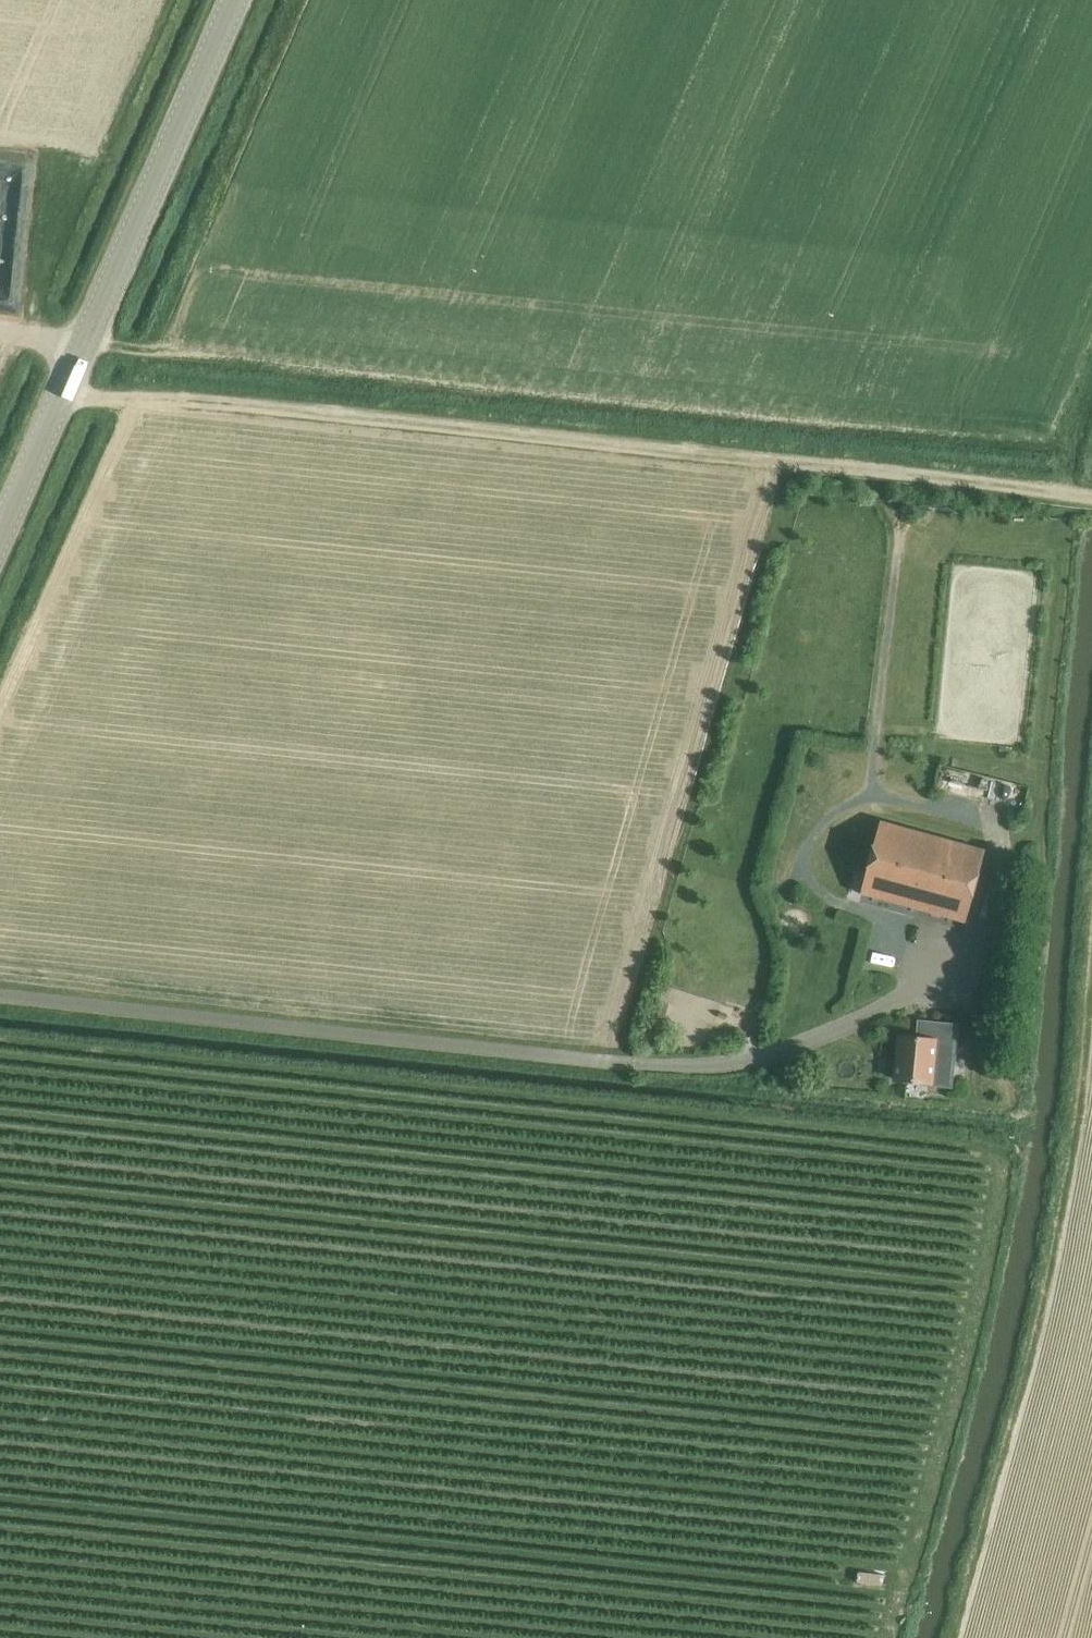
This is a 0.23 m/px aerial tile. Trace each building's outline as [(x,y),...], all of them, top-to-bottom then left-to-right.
[(1022,809),(1027,787),(941,766),(936,788),(1022,809)] [(966,922),(986,851),(881,822),(861,893),(966,922)] [(858,939),(856,959),(869,960),(871,940),(858,939)] [(932,1083),(935,1041),(901,1038),(897,1080),(932,1083)] [(869,1572),(869,1582),(891,1582),(891,1573),(869,1572)]
